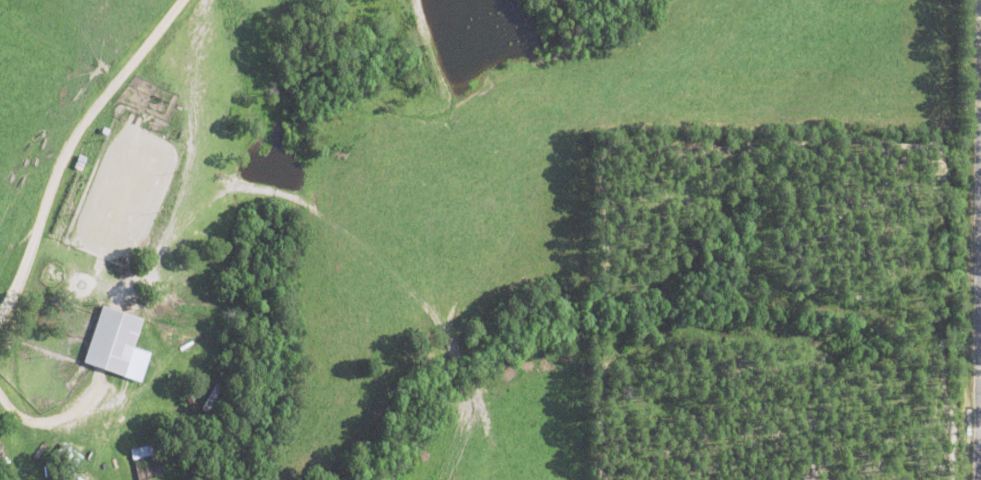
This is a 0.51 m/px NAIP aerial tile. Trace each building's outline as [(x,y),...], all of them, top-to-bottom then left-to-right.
[(134,346),(143,316),(101,304),(84,361),(141,379),(150,350),(134,346)] [(71,468),(60,479),(84,479),(71,468)]
